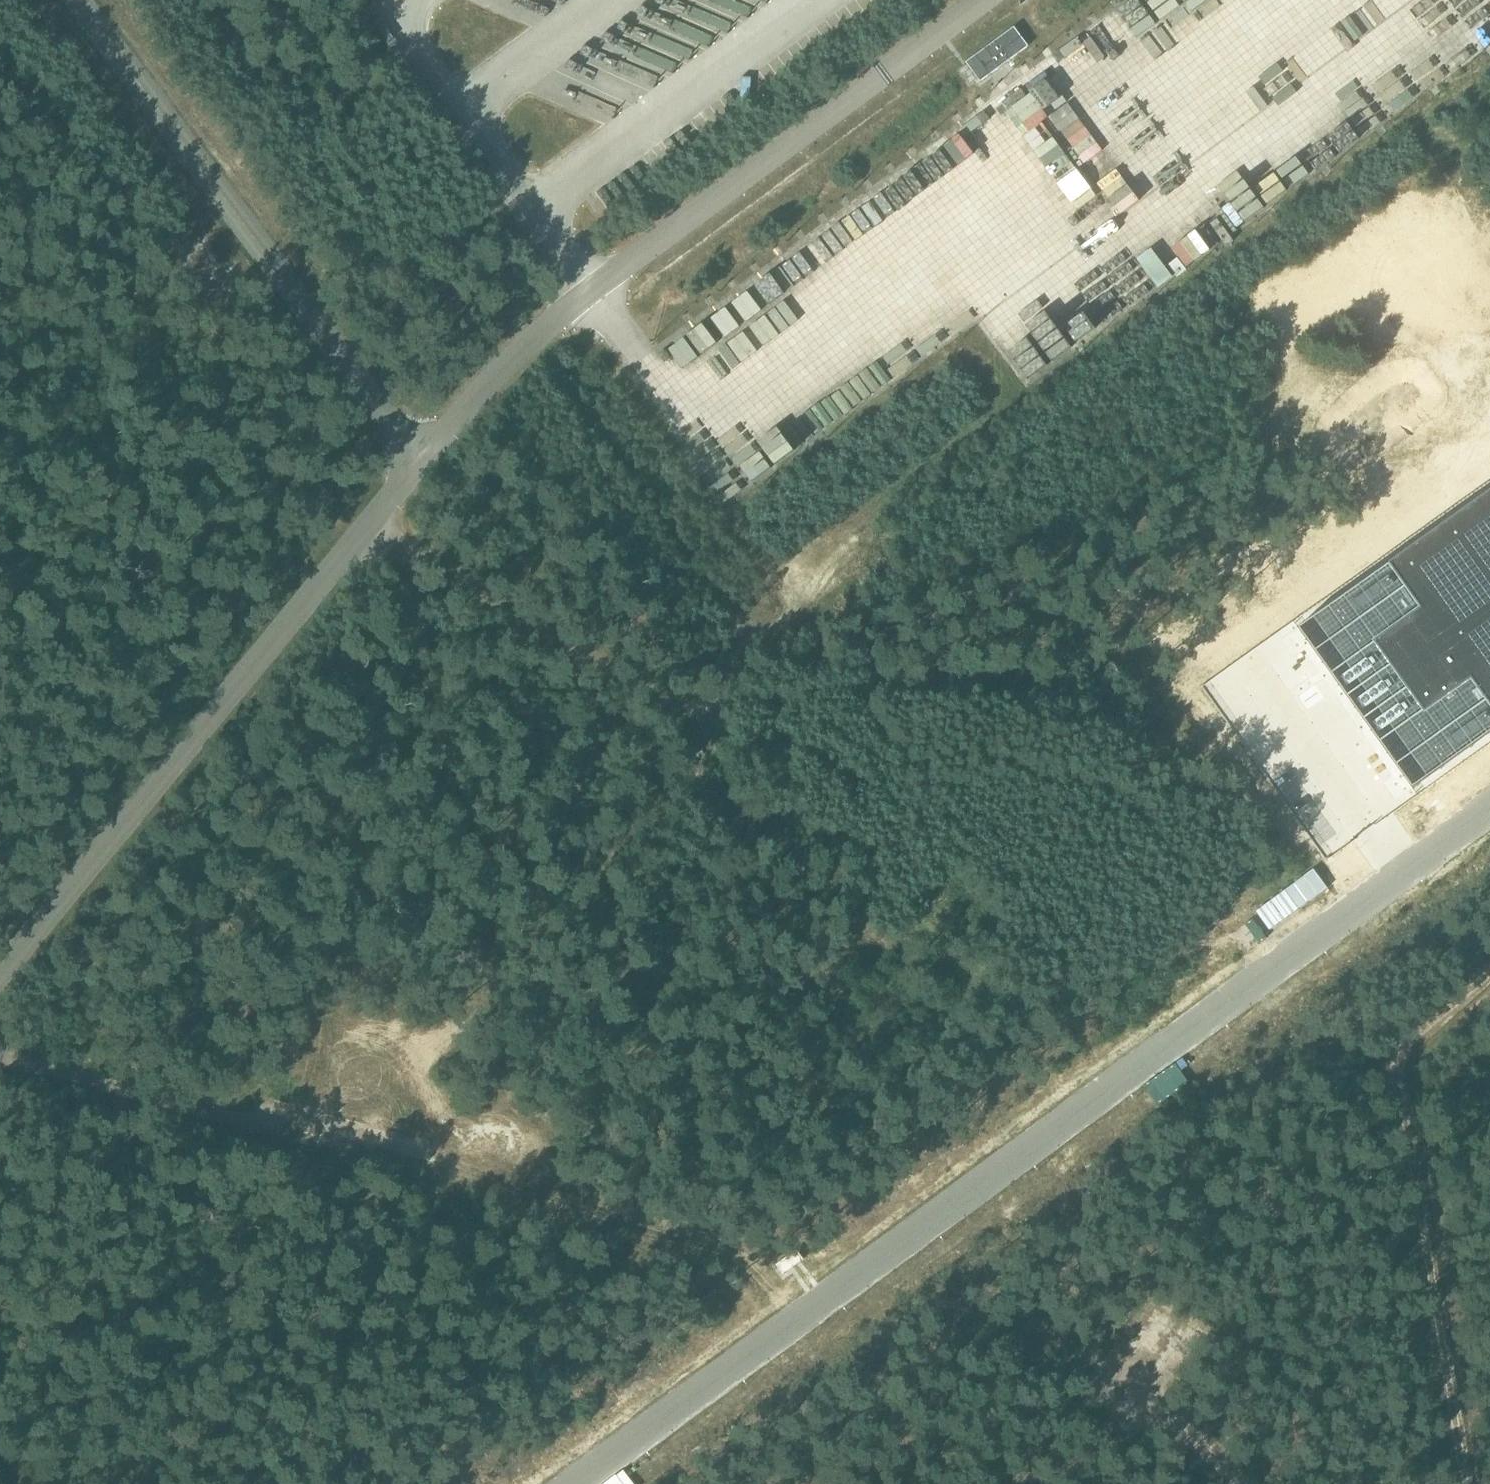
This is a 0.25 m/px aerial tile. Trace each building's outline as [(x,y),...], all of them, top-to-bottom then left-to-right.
[(1411,788),(1489,732),(1489,490),(1297,628),(1411,788)]
